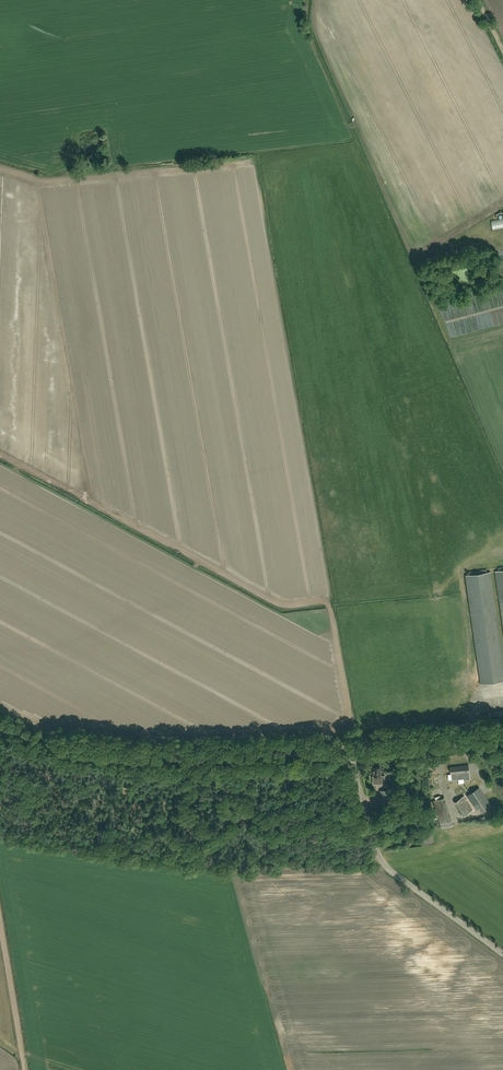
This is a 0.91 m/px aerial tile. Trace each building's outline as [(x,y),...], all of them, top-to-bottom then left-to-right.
[(502,681),(502,664),(490,572),(466,575),(481,684),(502,681)] [(457,773),(458,773),(458,779),(464,779),(464,776),(469,775),(468,772),(469,772),(469,765),(457,766),(457,773)] [(452,780),(458,779),(458,773),(457,773),(457,766),(450,767),(451,774),(452,780)] [(373,771),(373,776),(372,776),(373,784),(385,783),(385,775),(381,776),(380,767),(373,767),(374,771),(373,771)] [(466,796),(476,810),(479,808),(482,812),(491,805),(479,787),(466,796)] [(463,817),(473,809),(464,796),(454,803),(463,817)] [(444,798),(433,801),(440,823),(451,819),(444,798)] [(420,823),(420,812),(412,813),(412,823),(413,823),(420,823)]
